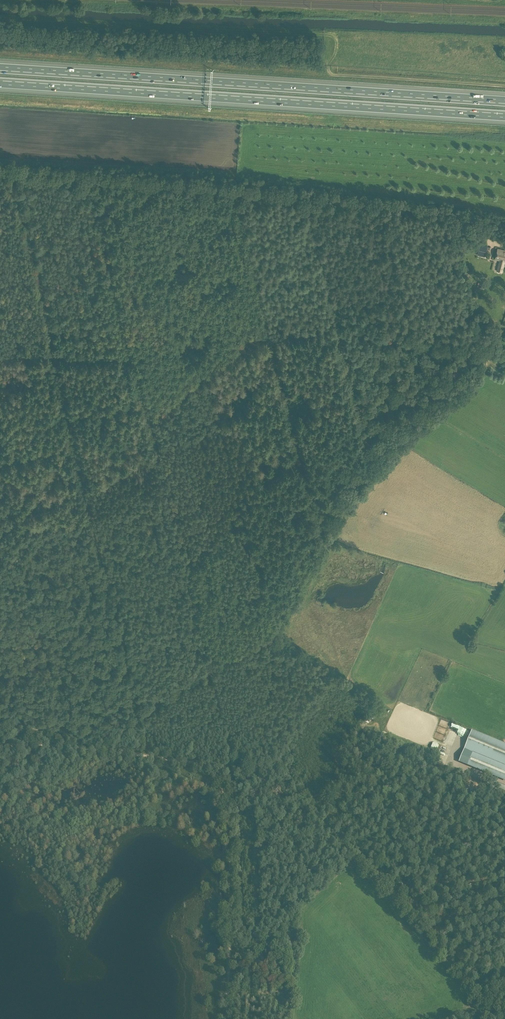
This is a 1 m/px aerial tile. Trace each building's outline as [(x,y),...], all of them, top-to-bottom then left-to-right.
[(498,248),(495,259),(500,260),(497,270),(502,271),(504,261),(504,250),(498,248)] [(504,766),(504,744),(472,730),(464,749),(472,753),(468,764),(504,780),(504,766)] [(489,783),(504,790),(504,786),(490,780),(489,783)]
